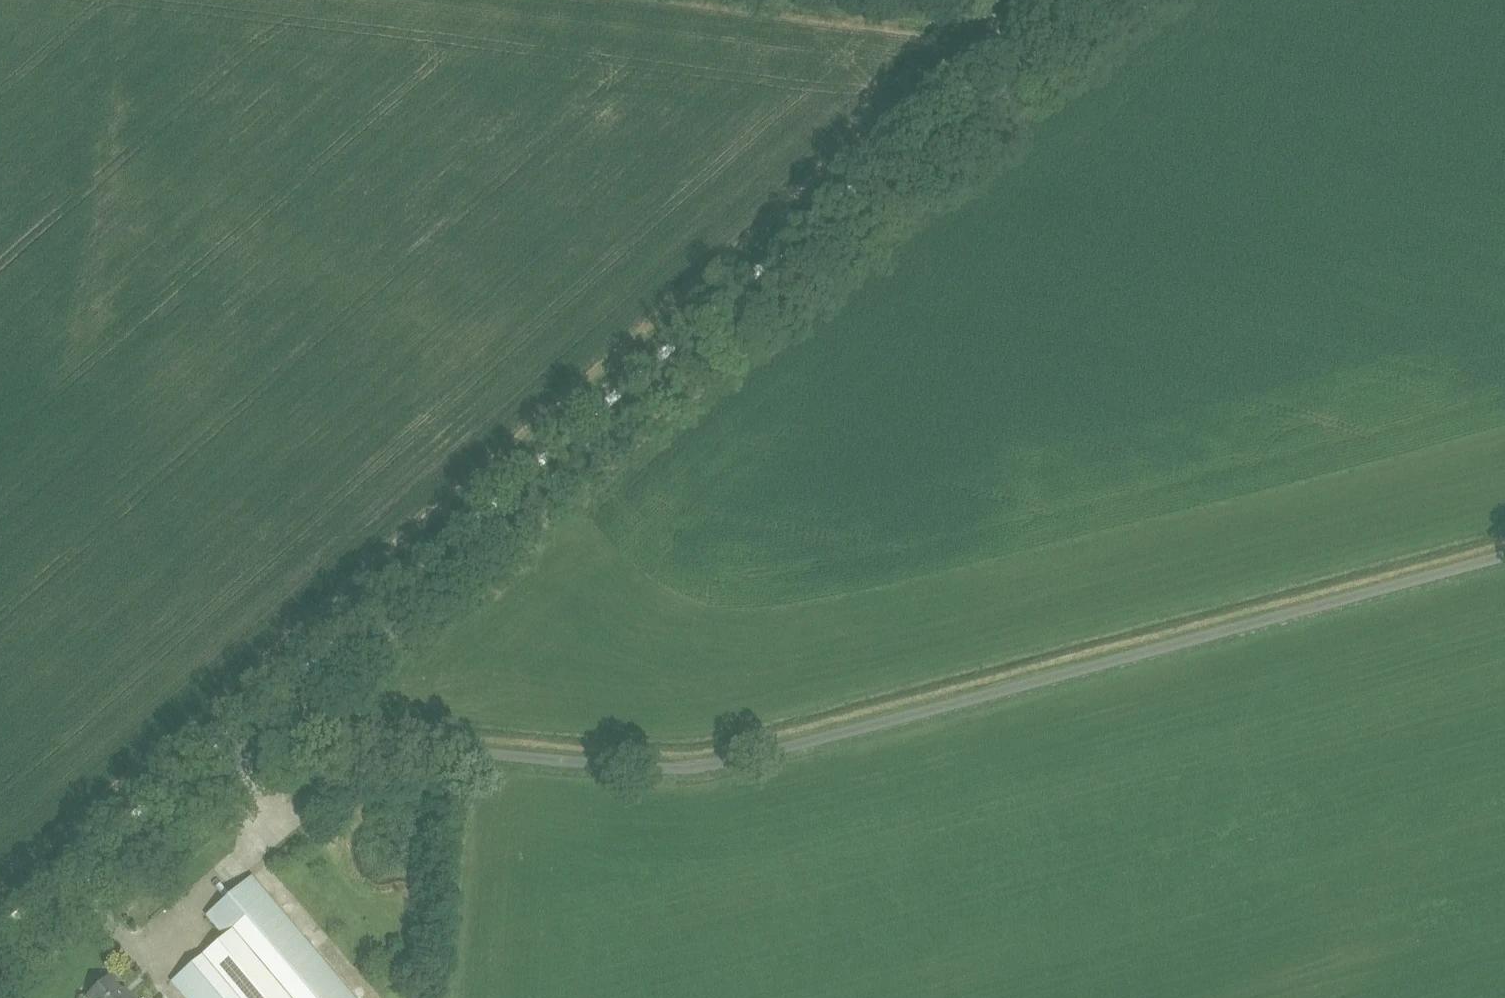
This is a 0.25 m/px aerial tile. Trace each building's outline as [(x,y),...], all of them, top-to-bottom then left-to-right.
[(253,878),(207,916),(273,993),(267,997),(355,997),(253,878)] [(213,949),(172,984),(184,997),(254,997),(213,949)] [(111,978),(88,997),(89,997),(133,997),(125,989),(122,991),(111,978)] [(157,992),(146,981),(136,991),(143,997),(151,997),(157,992)]
